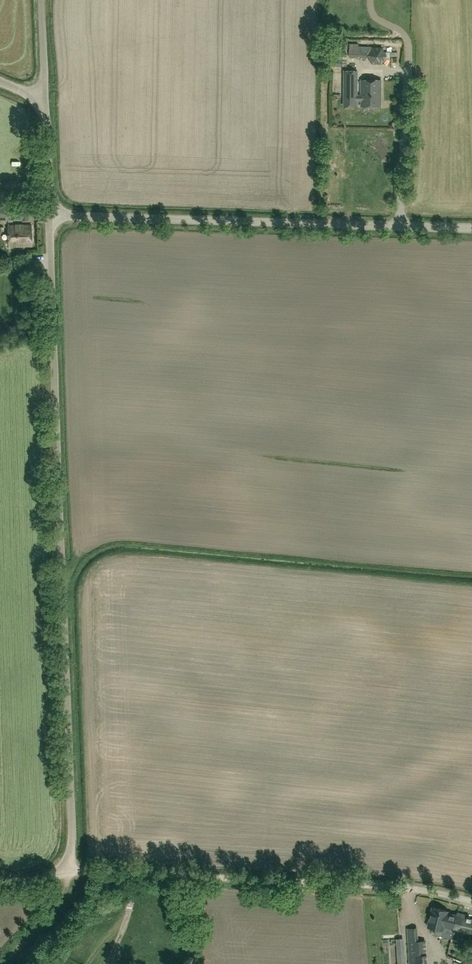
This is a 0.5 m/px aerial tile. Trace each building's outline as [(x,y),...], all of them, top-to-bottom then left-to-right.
[(350,43),(349,57),(368,57),(369,60),(373,64),(382,65),(387,56),(390,56),(390,52),(385,52),(383,47),(373,47),(372,46),(359,46),(359,43),(350,43)] [(381,106),(381,80),(361,80),(361,95),(357,95),(357,71),(344,71),(344,106),(357,107),(357,101),(361,101),(361,106),(381,106)] [(11,204),(0,204),(0,220),(29,220),(29,212),(11,212),(11,204)] [(9,225),(9,246),(33,246),(32,225),(9,225)] [(457,915),(447,913),(447,911),(433,907),(428,926),(442,930),(444,925),(453,928),(454,928),(457,915)] [(462,916),(462,914),(457,913),(457,915),(454,928),(453,928),(451,938),(460,940),(463,930),(471,932),(471,919),(462,916)] [(405,929),(406,930),(404,938),(415,941),(417,932),(419,922),(407,920),(405,929)] [(406,941),(399,941),(400,963),(402,963),(407,963),(406,941)] [(409,963),(427,963),(426,941),(408,942),(409,963)]
